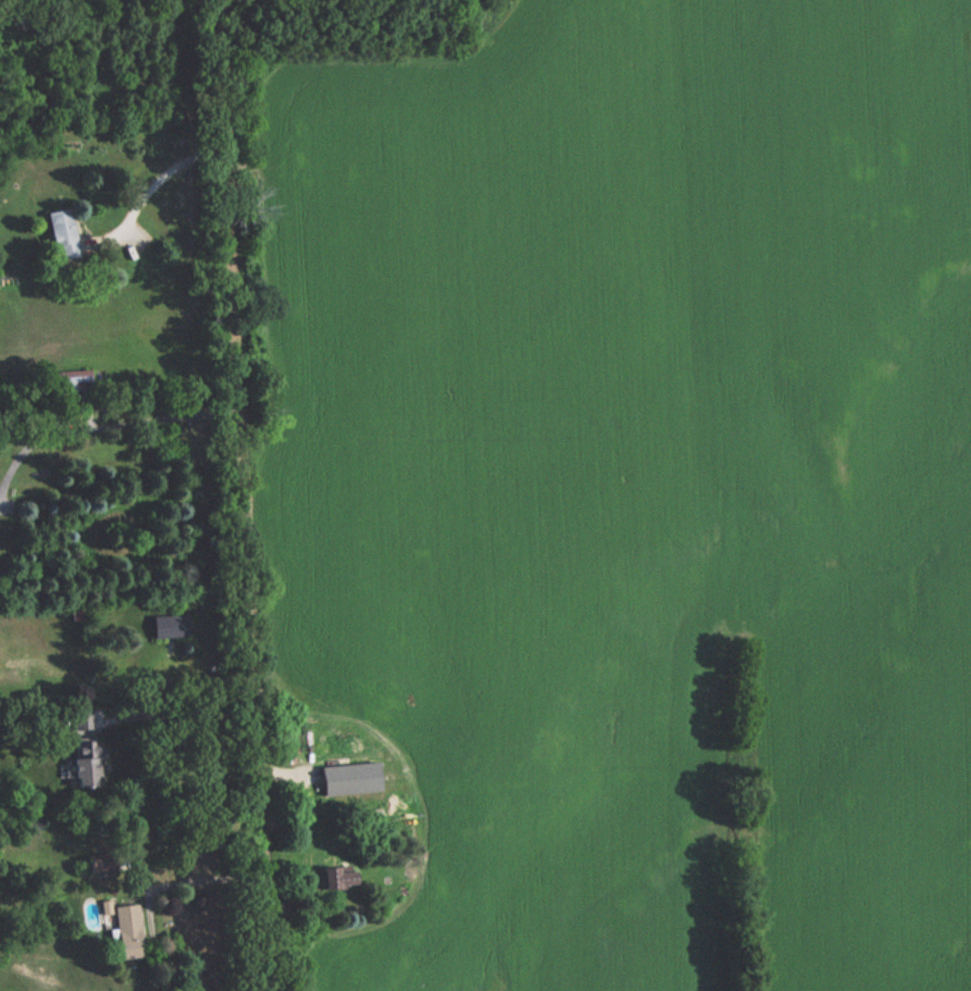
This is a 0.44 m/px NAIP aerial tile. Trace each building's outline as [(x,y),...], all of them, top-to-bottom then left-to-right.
[(45,211),(53,260),(77,256),(69,207),(45,211)] [(186,614),(150,614),(150,637),(186,637),(186,614)] [(95,787),(94,740),(66,740),(66,778),(74,778),(74,788),(95,787)] [(321,767),(323,797),(379,793),(377,762),(321,767)] [(322,887),(352,887),(352,872),(336,872),(336,869),(322,869),(322,887)] [(141,957),(138,904),(115,905),(117,958),(141,957)]
